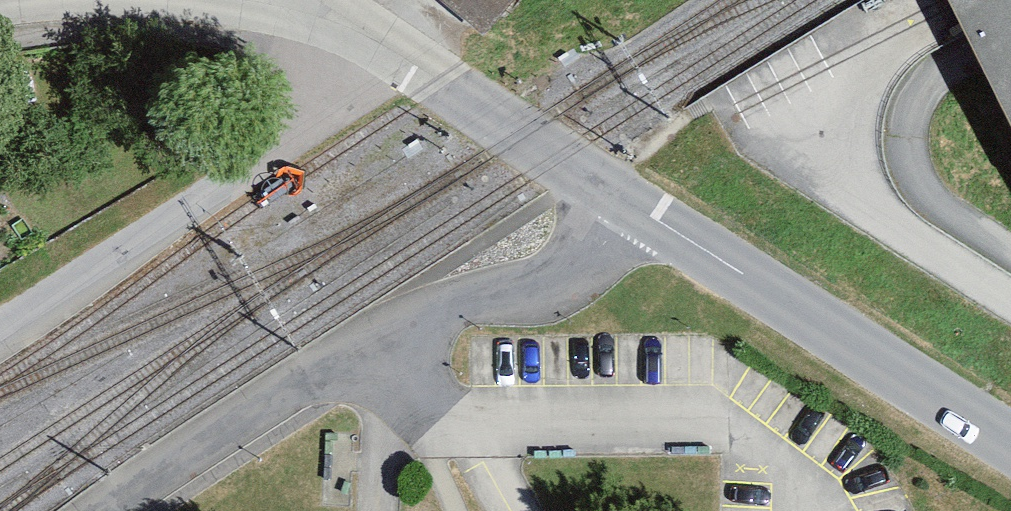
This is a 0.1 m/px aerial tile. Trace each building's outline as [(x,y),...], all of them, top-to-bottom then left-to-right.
[(486,28),(509,0),(452,0),(486,28)] [(955,2),(1010,114),(1010,0),(954,0),(955,2)]
